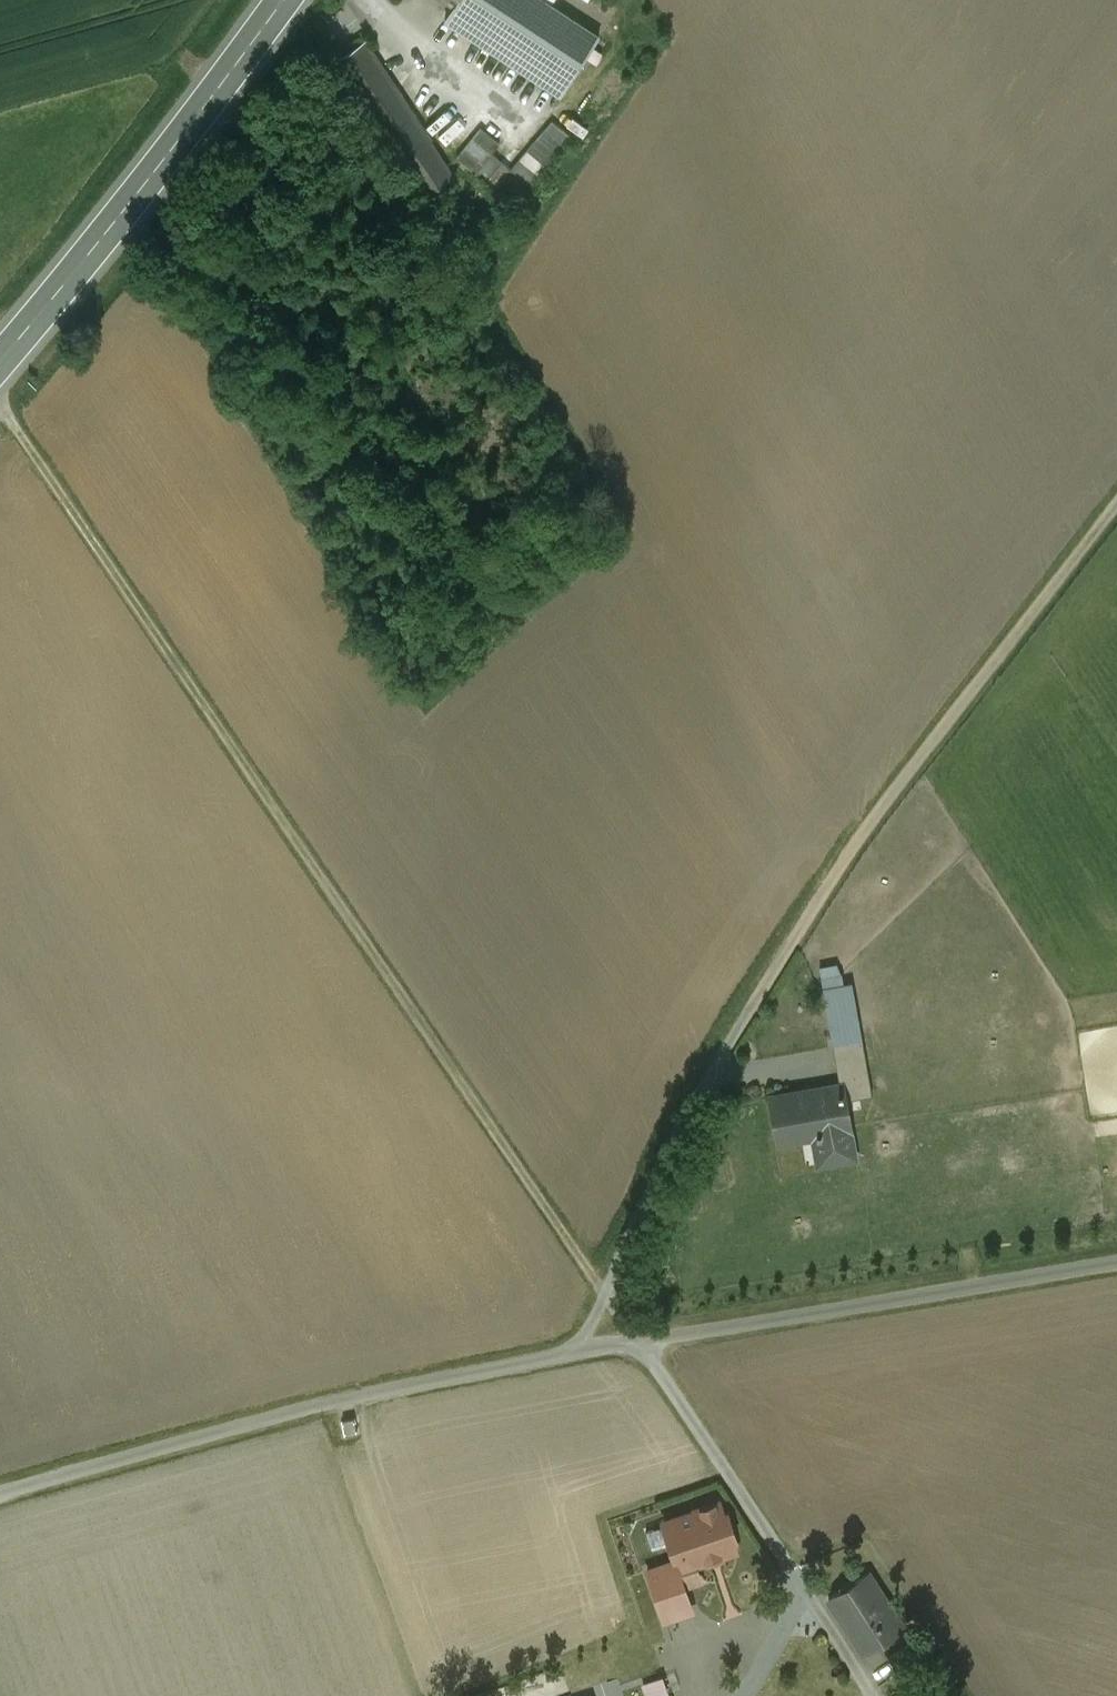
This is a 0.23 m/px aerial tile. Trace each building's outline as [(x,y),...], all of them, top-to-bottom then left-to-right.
[(453,5),(444,19),(560,94),(598,37),(542,0),(456,0),(453,5)] [(364,42),(334,61),(400,159),(425,196),(453,177),(429,140),(430,140),(364,42)] [(834,1045),(863,1040),(852,981),(824,986),(831,1032),(834,1045)] [(845,1077),(848,1098),(872,1094),(863,1040),(834,1045),(839,1078),(845,1077)] [(839,1078),(766,1091),(767,1097),(776,1145),(812,1138),(817,1166),(859,1158),(848,1098),(845,1077),(839,1078)] [(696,1511),(663,1522),(670,1544),(676,1542),(681,1557),(647,1568),(654,1587),(672,1581),(674,1586),(700,1578),(694,1561),(735,1547),(729,1529),(733,1528),(728,1514),(724,1515),(719,1501),(696,1509),(696,1511)] [(903,1626),(867,1571),(828,1596),(864,1652),(903,1626)] [(912,1640),(887,1655),(898,1671),(922,1656),(912,1640)]
